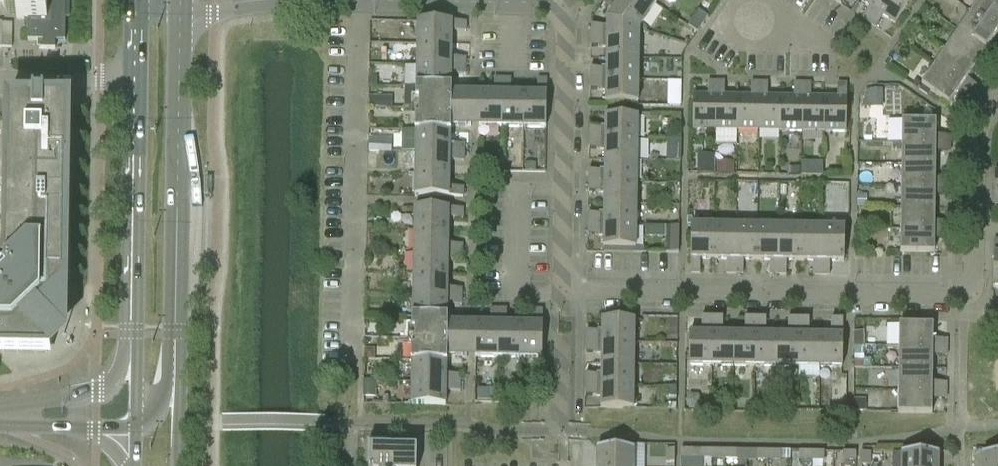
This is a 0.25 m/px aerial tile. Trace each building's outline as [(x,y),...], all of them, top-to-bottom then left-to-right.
[(4,5),(4,9),(9,14),(17,14),(17,20),(29,20),(28,28),(28,41),(38,41),(43,41),(43,48),(43,49),(56,49),(56,41),(65,41),(66,0),(0,0),(0,5),(4,5)] [(644,23),(657,4),(650,0),(621,0),(618,4),(644,23)] [(870,7),(862,18),(869,23),(885,0),(861,0),(870,7)] [(869,23),(876,27),(884,16),(896,24),(912,0),(885,0),(869,23)] [(971,13),(997,31),(997,5),(990,0),(980,0),(971,13)] [(591,36),(640,37),(640,29),(644,23),(618,4),(608,19),(607,26),(591,26),(591,36)] [(688,26),(697,33),(708,17),(699,11),(688,26)] [(971,13),(959,31),(997,58),(997,47),(992,43),(997,34),(997,31),(971,13)] [(418,44),(452,45),(452,31),(466,32),(466,22),(418,22),(418,44)] [(2,23),(0,23),(0,48),(12,48),(13,23),(2,23)] [(947,49),(975,68),(982,57),(994,65),(997,59),(997,58),(959,31),(947,49)] [(607,58),(639,59),(640,37),(591,36),(591,47),(607,47),(607,58)] [(465,67),(466,58),(452,58),(452,45),(418,44),(417,66),(465,67)] [(947,49),(935,66),(974,94),(979,87),(967,79),(975,68),(947,49)] [(590,79),(639,81),(639,59),(607,58),(607,69),(591,69),(590,79)] [(465,67),(417,66),(417,87),(451,88),(451,75),(465,75),(465,67)] [(958,93),(969,100),(974,94),(935,66),(922,85),(950,104),(958,93)] [(480,110),(479,127),(502,127),(503,79),(495,79),(494,93),(480,93),(480,110)] [(511,79),(503,79),(502,127),(524,128),(524,94),(511,93),(511,79)] [(590,90),(606,91),(606,102),(622,102),(638,103),(639,81),(590,79),(590,90)] [(524,94),(524,128),(546,128),(547,111),(547,80),(538,80),(537,94),(524,94)] [(716,130),(717,82),(708,82),(708,96),(694,96),(693,130),(716,130)] [(716,130),(716,144),(737,144),(738,131),(738,97),(725,96),(725,82),(717,82),(716,130)] [(738,97),(738,131),(759,131),(760,83),(751,83),(751,97),(738,97)] [(760,83),(759,131),(781,131),(781,97),(768,97),(768,83),(760,83)] [(781,97),(781,131),(802,132),(803,83),(794,83),(794,98),(781,97)] [(803,83),(802,132),(824,132),(824,98),(811,98),(811,84),(803,83)] [(824,98),(824,132),(846,132),(847,84),(838,84),(838,98),(824,98)] [(451,88),(417,87),(416,109),(476,110),(480,110),(480,93),(476,93),(469,92),(458,92),(456,95),(451,95),(451,88)] [(882,106),(882,90),(871,90),(871,106),(882,106)] [(51,354),(37,339),(49,327),(50,327),(51,328),(52,328),(54,328),(55,328),(56,327),(57,326),(57,325),(58,324),(58,323),(58,322),(57,321),(57,320),(56,319),(54,318),(52,318),(51,318),(50,319),(49,320),(41,311),(41,310),(40,309),(59,291),(61,288),(63,287),(63,286),(64,283),(65,281),(65,275),(67,163),(69,163),(70,102),(45,102),(45,96),(43,96),(43,98),(35,97),(36,96),(34,95),(33,102),(8,101),(8,103),(10,103),(10,118),(9,160),(7,160),(6,273),(5,277),(9,281),(0,290),(0,353),(51,354)] [(380,107),(381,97),(369,97),(369,107),(380,107)] [(476,110),(416,109),(416,131),(450,131),(450,123),(455,123),(458,126),(476,127),(479,127),(480,110),(476,110)] [(606,128),(590,128),(589,138),(638,139),(638,117),(622,116),(606,116),(606,128)] [(677,128),(678,122),(673,119),(668,122),(668,127),(673,130),(677,128)] [(888,120),(888,143),(902,143),(950,144),(950,136),(936,135),(936,121),(919,121),(902,121),(888,120)] [(450,131),(416,131),(416,152),(464,153),(464,144),(450,144),(450,131)] [(637,161),(638,139),(589,138),(589,149),(605,150),(605,160),(637,161)] [(680,139),(666,139),(666,162),(680,162),(680,139)] [(369,140),(369,153),(380,153),(380,141),(369,140)] [(950,152),(950,144),(902,143),(902,165),(936,165),(936,152),(950,152)] [(464,153),(416,152),(415,174),(450,174),(450,161),(464,161),(464,153)] [(698,174),(714,174),(714,156),(698,156),(698,174)] [(589,171),(588,182),(637,183),(637,161),(605,160),(605,171),(589,171)] [(734,174),(735,162),(718,162),(718,174),(734,174)] [(535,163),(525,163),(525,171),(535,171),(535,163)] [(936,179),(936,165),(902,165),(901,186),(949,187),(950,179),(936,179)] [(800,176),(800,168),(788,168),(788,176),(800,176)] [(450,174),(415,174),(415,196),(463,197),(464,187),(450,187),(450,174)] [(637,204),(637,183),(588,182),(588,192),(605,193),(605,204),(637,204)] [(949,187),(901,186),(901,208),(935,209),(935,195),(949,196),(949,187)] [(867,208),(867,196),(857,196),(857,208),(867,208)] [(604,216),(588,216),(588,225),(636,226),(637,204),(605,204),(604,216)] [(463,218),(463,209),(415,208),(415,231),(449,231),(449,218),(463,218)] [(935,222),(935,209),(901,208),(901,230),(949,230),(949,222),(935,222)] [(636,248),(636,226),(588,225),(588,236),(604,236),(604,248),(620,248),(636,248)] [(700,259),(714,260),(714,225),(692,225),(691,242),(691,273),(700,273),(700,259)] [(727,273),(735,274),(736,226),(714,225),(714,260),(727,260),(727,273)] [(757,260),(757,226),(736,226),(735,274),(743,274),(743,260),(757,260)] [(770,274),(778,275),(779,226),(757,226),(757,260),(770,261),(770,274)] [(800,261),(801,227),(779,226),(778,275),(786,275),(787,261),(800,261)] [(813,275),(821,275),(822,227),(801,227),(800,261),(813,261),(813,275)] [(829,276),(830,275),(830,261),(844,261),(845,244),(845,227),(822,227),(821,275),(829,276)] [(948,239),(949,230),(901,230),(900,252),(934,253),(935,239),(948,239)] [(414,252),(462,253),(463,244),(448,244),(449,231),(415,231),(414,252)] [(414,274),(448,275),(448,261),(462,261),(462,253),(414,252),(414,274)] [(413,296),(462,297),(462,288),(448,288),(448,275),(414,274),(413,296)] [(413,318),(447,318),(447,305),(462,305),(462,297),(413,296),(413,318)] [(475,357),(498,358),(499,310),(490,309),(490,323),(476,323),(476,340),(475,357)] [(498,358),(520,358),(520,324),(507,324),(507,310),(499,310),(498,358)] [(543,310),(534,310),(533,324),(520,324),(520,358),(542,358),(543,341),(543,310)] [(690,334),(690,350),(689,366),(712,366),(713,317),(702,318),(702,334),(690,334)] [(723,318),(713,317),(712,366),(734,366),(734,334),(723,334),(723,318)] [(468,323),(464,323),(455,323),(452,326),(447,326),(447,318),(413,318),(413,339),(468,340),(476,340),(476,323),(468,323)] [(734,334),(734,366),(755,367),(756,318),(745,318),(745,334),(734,334)] [(766,318),(756,318),(755,367),(777,367),(777,335),(766,335),(766,318)] [(788,335),(777,335),(777,367),(798,367),(799,319),(788,319),(788,335)] [(810,319),(799,319),(798,367),(820,367),(820,335),(809,335),(810,319)] [(842,368),(843,320),(843,319),(832,319),(831,336),(820,335),(820,367),(842,368)] [(586,342),(634,343),(635,320),(603,320),(603,332),(586,332),(586,342)] [(899,325),(899,347),(947,348),(947,340),(933,340),(933,325),(916,325),(899,325)] [(855,337),(855,350),(864,350),(864,337),(855,337)] [(463,357),(468,357),(475,357),(476,340),(468,340),(413,339),(412,361),(447,361),(447,354),(452,354),(454,357),(463,357)] [(602,364),(634,365),(634,343),(586,342),(586,353),(602,353),(602,364)] [(899,347),(899,369),(933,369),(933,356),(947,356),(947,348),(899,347)] [(855,350),(855,359),(864,359),(864,350),(855,350)] [(375,361),(375,351),(365,351),(365,361),(375,361)] [(447,361),(412,361),(412,382),(460,383),(460,374),(446,374),(447,361)] [(585,385),(634,386),(634,365),(602,364),(602,375),(585,375),(585,385)] [(899,369),(899,390),(946,391),(946,383),(933,383),(933,369),(899,369)] [(376,382),(364,382),(364,396),(375,397),(376,382)] [(460,383),(412,382),(412,405),(446,405),(446,391),(460,391),(460,383)] [(634,386),(585,385),(585,396),(601,396),(601,408),(633,409),(634,386)] [(677,388),(665,388),(665,398),(677,398),(677,388)] [(477,401),(494,402),(495,389),(478,389),(477,401)] [(899,413),(932,414),(933,399),(946,399),(946,391),(899,390),(899,413)] [(864,412),(864,400),(855,400),(854,411),(864,412)] [(369,447),(369,465),(417,465),(417,448),(369,447)] [(634,449),(597,448),(597,465),(634,465),(634,449)] [(666,462),(675,463),(675,449),(666,449),(666,462)] [(681,458),(704,458),(704,450),(681,450),(681,458)] [(725,459),(725,450),(704,450),(704,458),(725,459)] [(747,451),(725,450),(725,459),(747,459),(747,451)] [(747,459),(769,459),(769,451),(747,451),(747,459)] [(782,451),(769,451),(769,459),(781,459),(782,451)] [(812,460),(812,451),(799,451),(799,460),(812,460)] [(812,451),(812,460),(825,460),(825,452),(812,451)] [(856,461),(856,452),(843,452),(843,460),(856,461)] [(862,452),(862,465),(870,465),(871,452),(862,452)] [(902,465),(939,465),(939,453),(902,453),(902,465)] [(982,454),(982,465),(997,465),(997,454),(982,454)]
